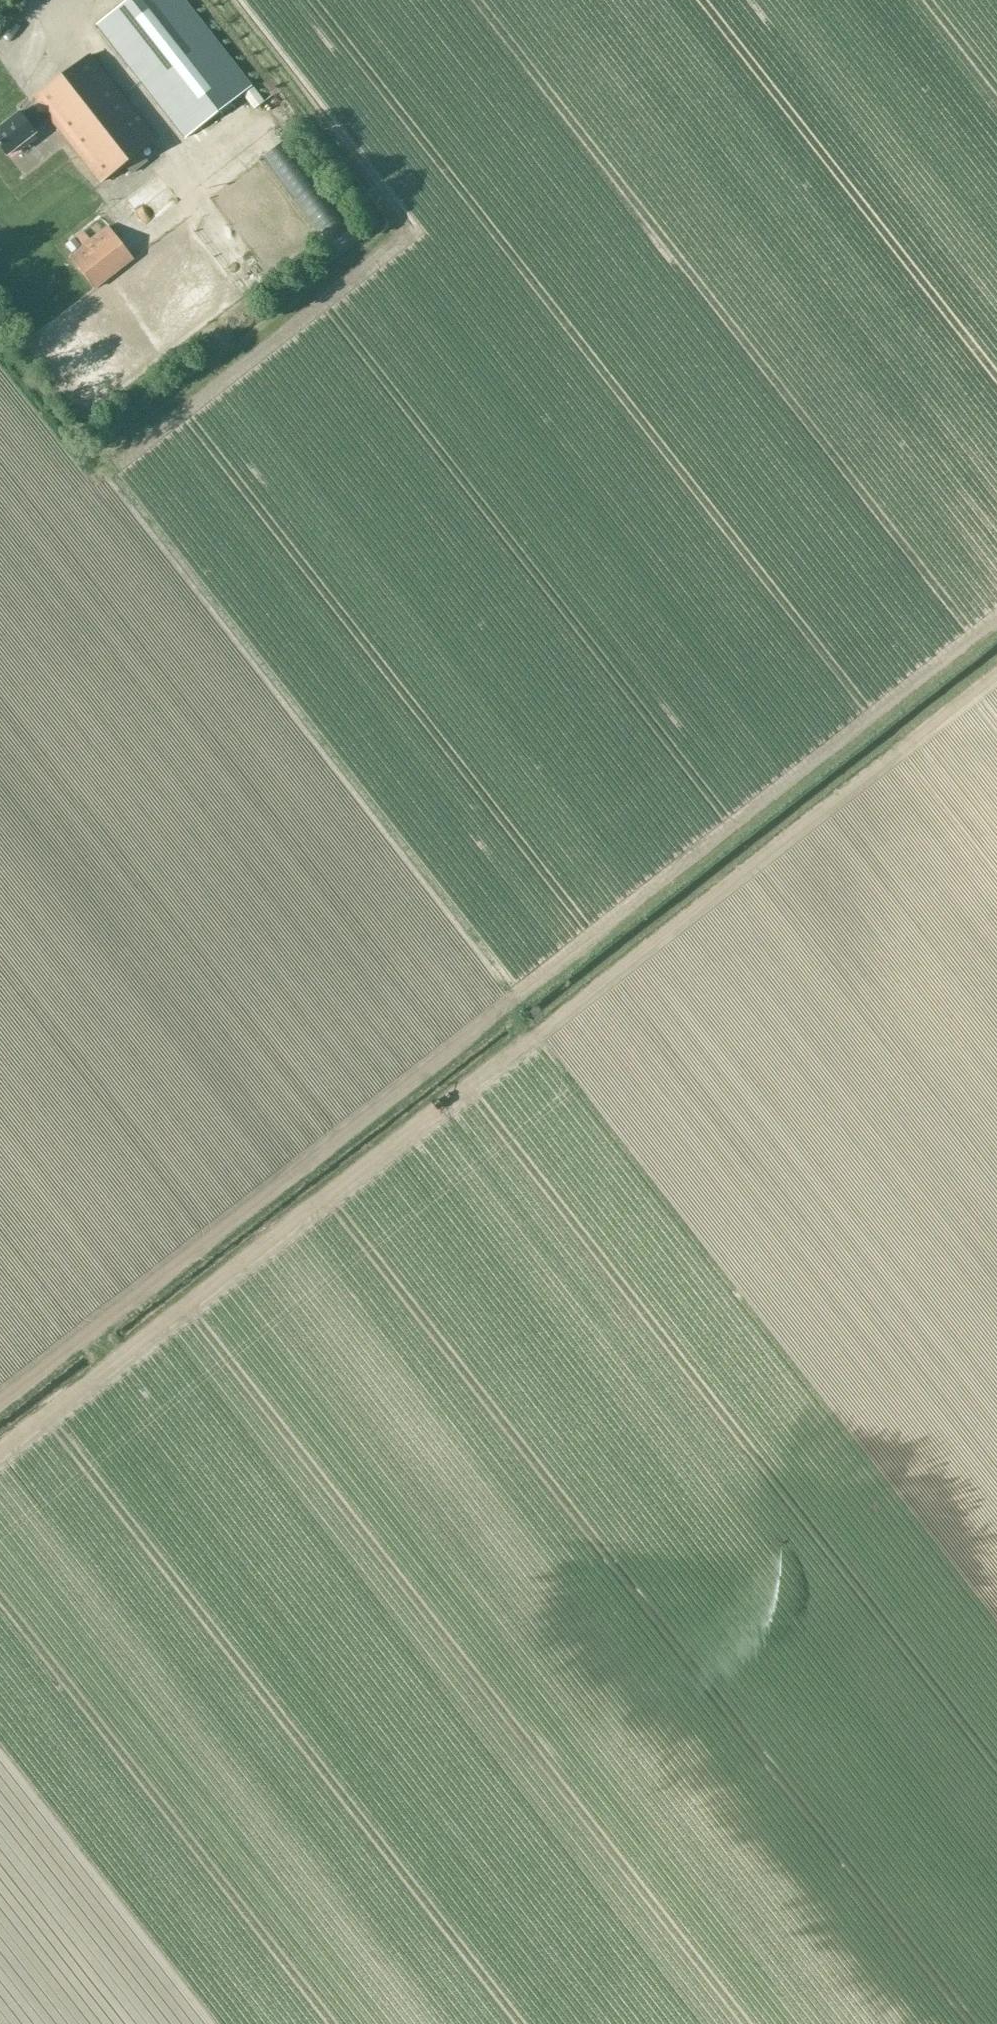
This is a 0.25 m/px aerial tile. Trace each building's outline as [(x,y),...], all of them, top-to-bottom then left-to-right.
[(253,86),(185,0),(127,0),(96,24),(185,139),(253,86)] [(156,138),(90,54),(33,99),(37,104),(22,116),(19,112),(0,127),(0,147),(7,156),(35,133),(33,130),(48,118),(99,183),(156,138)] [(250,96),(240,100),(247,116),(257,111),(250,96)] [(144,218),(165,201),(152,185),(131,202),(144,218)] [(95,290),(134,259),(107,224),(67,255),(95,290)]
